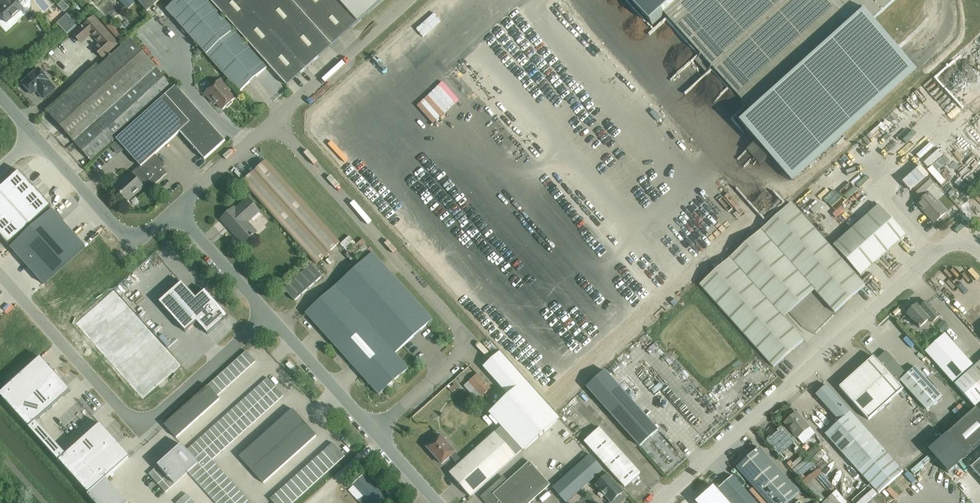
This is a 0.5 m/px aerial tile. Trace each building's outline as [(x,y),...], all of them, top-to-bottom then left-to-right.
[(3,6),(0,9),(0,12),(8,22),(23,8),(28,4),(25,0),(21,0),(18,3),(16,0),(0,0),(0,3),(3,6)] [(70,8),(63,0),(57,5),(64,13),(70,8)] [(127,10),(135,3),(132,0),(118,0),(127,10)] [(160,0),(136,0),(147,12),(160,0)] [(233,31),(206,0),(176,0),(166,9),(240,92),(267,68),(233,31)] [(287,86),(332,46),(335,43),(296,0),(210,0),(287,86)] [(335,43),(358,22),(383,0),(296,0),(335,43)] [(643,13),(642,13),(654,26),(665,16),(701,56),(695,61),(706,73),(712,68),(749,109),(737,119),(749,132),(749,131),(791,178),(913,69),(871,22),(896,0),(631,0),(643,13)] [(156,7),(151,11),(155,15),(159,11),(156,7)] [(120,45),(94,16),(73,35),(81,44),(91,35),(98,44),(93,49),(103,60),(120,45)] [(124,37),(111,24),(107,27),(120,41),(124,37)] [(130,40),(87,79),(48,114),(74,142),(112,108),(156,68),(130,40)] [(198,48),(194,52),(198,56),(202,53),(198,48)] [(45,98),(55,89),(48,81),(49,81),(39,69),(22,84),(32,95),(38,90),(45,98)] [(156,69),(113,109),(74,143),(91,161),(173,88),(156,69)] [(223,110),(235,99),(226,88),(227,87),(221,80),(206,94),(212,101),(213,99),(223,110)] [(149,181),(154,186),(167,174),(161,167),(164,164),(155,155),(180,133),(205,160),(225,142),(176,86),(117,140),(140,166),(138,168),(149,181)] [(340,243),(266,161),(254,171),(328,254),(340,243)] [(921,165),(902,182),(910,191),(928,174),(921,165)] [(149,181),(138,168),(131,174),(131,173),(115,188),(128,202),(144,187),(143,186),(149,181)] [(242,182),(316,264),(328,254),(254,171),(242,182)] [(0,189),(0,242),(8,250),(51,207),(17,172),(0,189)] [(934,224),(946,213),(926,191),(932,185),(926,179),(913,190),(922,200),(917,205),(934,224)] [(234,208),(221,220),(243,244),(256,233),(247,223),(260,212),(248,199),(236,210),(234,208)] [(803,341),(783,319),(814,291),(834,313),(864,286),(791,204),(699,286),(773,368),(803,341)] [(906,237),(879,207),(834,247),(860,277),(906,237)] [(52,210),(11,248),(44,285),(86,247),(52,210)] [(339,351),(406,291),(372,253),(305,313),(339,351)] [(311,264),(283,289),(295,301),(323,277),(311,264)] [(182,282),(159,302),(186,332),(197,322),(208,335),(228,317),(205,291),(196,298),(182,282)] [(406,291),(339,351),(379,395),(408,369),(395,354),(433,320),(406,291)] [(113,292),(77,329),(112,364),(148,327),(113,292)] [(926,302),(920,308),(917,305),(906,315),(919,329),(929,320),(932,323),(939,317),(926,302)] [(944,322),(938,326),(943,332),(949,327),(944,322)] [(149,329),(113,365),(146,398),(182,363),(149,329)] [(944,334),(924,352),(952,384),(973,366),(944,334)] [(247,351),(242,355),(251,366),(256,361),(247,351)] [(887,351),(878,359),(885,367),(899,383),(901,381),(927,410),(942,397),(916,367),(907,374),(894,359),(887,351)] [(500,353),(499,353),(483,367),(509,395),(489,413),(502,427),(522,450),(524,451),(560,419),(500,353)] [(242,355),(237,360),(246,370),(251,366),(242,355)] [(874,357),(840,388),(869,420),(903,389),(874,357)] [(0,394),(0,397),(89,495),(106,479),(129,458),(101,425),(66,457),(35,423),(70,391),(40,358),(0,394)] [(237,360),(232,364),(241,374),(246,370),(237,360)] [(955,385),(975,408),(979,403),(979,362),(955,385)] [(232,364),(227,368),(236,379),(241,374),(232,364)] [(227,368),(223,373),(232,383),(236,379),(227,368)] [(587,387),(600,402),(640,447),(658,431),(605,371),(587,387)] [(223,373),(218,377),(227,387),(232,383),(223,373)] [(478,375),(469,382),(482,397),(491,389),(478,375)] [(218,377),(213,381),(222,391),(227,387),(218,377)] [(268,378),(263,382),(271,391),(276,387),(268,378)] [(213,381),(208,386),(217,396),(222,391),(213,381)] [(263,382),(259,386),(266,395),(271,391),(263,382)] [(454,384),(449,389),(452,393),(458,387),(454,384)] [(826,385),(816,394),(840,422),(825,435),(859,473),(879,494),(903,472),(884,451),(850,413),(826,385)] [(208,386),(202,392),(213,405),(220,399),(217,396),(208,386)] [(259,386),(254,390),(262,399),(266,395),(259,386)] [(276,387),(271,391),(275,396),(280,392),(276,387)] [(254,390),(250,394),(258,403),(262,399),(254,390)] [(271,391),(266,395),(275,404),(279,400),(275,396),(271,391)] [(202,392),(195,397),(207,410),(213,405),(202,392)] [(280,392),(275,396),(279,400),(284,396),(280,392)] [(250,394),(245,398),(253,407),(258,403),(250,394)] [(266,395),(262,399),(270,408),(275,404),(266,395)] [(195,397),(189,403),(201,416),(207,410),(195,397)] [(245,398),(241,402),(249,411),(253,407),(245,398)] [(262,399),(258,403),(266,412),(270,408),(262,399)] [(241,402),(236,406),(244,415),(249,411),(241,402)] [(189,403),(183,408),(195,421),(201,416),(189,403)] [(258,403),(253,407),(261,416),(266,412),(258,403)] [(236,406),(232,410),(240,419),(244,415),(236,406)] [(253,407),(249,411),(257,420),(261,416),(253,407)] [(183,408),(177,414),(188,427),(195,421),(183,408)] [(946,435),(966,458),(979,445),(979,412),(976,408),(946,435)] [(293,409),(287,414),(299,428),(305,423),(293,409)] [(232,410),(227,414),(235,423),(240,419),(232,410)] [(249,411),(244,415),(252,424),(257,420),(249,411)] [(796,413),(785,423),(798,438),(810,427),(796,413)] [(171,419),(170,420),(182,433),(188,427),(177,414),(171,419)] [(227,414),(223,418),(231,427),(235,423),(227,414)] [(287,414),(282,419),(294,432),(299,428),(287,414)] [(244,415),(240,419),(248,428),(252,424),(244,415)] [(223,418),(219,422),(226,431),(231,427),(223,418)] [(240,419),(235,423),(243,432),(248,428),(240,419)] [(282,419),(277,424),(289,437),(294,432),(282,419)] [(170,420),(164,425),(165,426),(176,438),(182,433),(170,420)] [(219,422),(214,426),(222,435),(226,431),(219,422)] [(235,423),(231,427),(239,436),(243,432),(235,423)] [(305,423),(299,428),(311,441),(317,436),(305,423)] [(277,424),(271,428),(283,442),(289,437),(277,424)] [(214,426),(210,430),(218,439),(222,435),(214,426)] [(231,427),(226,431),(234,440),(239,436),(231,427)] [(470,497),(522,450),(502,427),(495,433),(463,462),(458,466),(449,474),(470,497)] [(271,428),(266,433),(278,446),(283,442),(271,428)] [(299,428),(294,432),(306,446),(311,441),(299,428)] [(625,487),(640,473),(600,428),(584,442),(625,487)] [(210,430),(205,434),(213,443),(218,439),(210,430)] [(226,431),(222,435),(230,444),(234,440),(226,431)] [(294,432),(289,437),(301,450),(306,446),(294,432)] [(266,433),(261,438),(273,451),(278,446),(266,433)] [(205,434),(201,438),(209,447),(213,443),(205,434)] [(222,435),(218,439),(226,448),(230,444),(222,435)] [(451,457),(458,466),(463,462),(455,453),(455,452),(441,436),(427,448),(442,464),(451,457)] [(289,437),(283,442),(295,455),(301,450),(289,437)] [(201,438),(196,442),(204,451),(209,447),(201,438)] [(261,438),(256,442),(268,456),(273,451),(261,438)] [(218,439),(213,443),(221,452),(226,448),(218,439)] [(196,442),(192,446),(200,455),(204,451),(196,442)] [(256,442),(250,447),(262,461),(268,456),(256,442)] [(283,442),(278,446),(290,460),(295,455),(283,442)] [(213,443),(209,447),(217,456),(221,452),(213,443)] [(333,443),(327,448),(339,461),(345,457),(333,443)] [(182,444),(170,454),(187,473),(188,472),(198,463),(195,459),(187,451),(182,444)] [(192,446),(187,451),(195,459),(200,455),(192,446)] [(278,446),(273,451),(285,465),(290,460),(278,446)] [(209,447),(204,451),(212,460),(217,456),(209,447)] [(250,447),(245,452),(257,465),(262,461),(250,447)] [(327,448),(322,453),(334,466),(339,461),(327,448)] [(758,448),(736,468),(767,502),(788,502),(799,493),(758,448)] [(200,455),(195,459),(198,463),(202,467),(206,472),(207,473),(216,465),(212,460),(204,451),(200,455)] [(273,451),(268,456),(280,469),(285,465),(273,451)] [(245,452),(240,457),(251,470),(257,465),(245,452)] [(322,453),(317,457),(329,471),(334,466),(322,453)] [(170,454),(160,464),(168,473),(176,483),(187,473),(170,454)] [(553,488),(566,502),(603,470),(590,454),(553,488)] [(268,456),(262,461),(274,474),(280,469),(268,456)] [(317,457),(312,462),(324,475),(329,471),(317,457)] [(970,468),(979,479),(979,459),(970,468)] [(262,461),(257,465),(269,479),(274,474),(262,461)] [(312,462),(307,467),(319,480),(324,475),(312,462)] [(550,485),(529,462),(507,482),(503,477),(489,490),(481,497),(487,502),(530,502),(550,485)] [(198,463),(188,472),(192,477),(202,467),(198,463)] [(160,464),(154,469),(163,478),(168,473),(160,464)] [(216,465),(207,473),(210,476),(211,477),(220,469),(216,465)] [(257,465),(251,470),(264,484),(269,479),(257,465)] [(202,467),(192,477),(196,481),(206,472),(202,467)] [(307,467),(301,471),(313,485),(319,480),(307,467)] [(154,469),(149,474),(157,483),(163,478),(154,469)] [(220,469),(211,477),(214,481),(215,482),(224,474),(220,469)] [(301,471),(296,476),(308,489),(313,485),(301,471)] [(206,472),(196,481),(200,486),(210,476),(207,473),(206,472)] [(168,473),(163,478),(171,488),(176,483),(168,473)] [(224,474),(215,482),(218,485),(219,486),(228,478),(224,474)] [(364,474),(352,485),(363,497),(358,501),(360,502),(390,502),(364,474)] [(624,492),(608,475),(596,486),(601,491),(601,492),(605,496),(611,502),(624,492)] [(210,476),(200,486),(204,490),(214,481),(211,477),(210,476)] [(296,476),(291,480),(303,494),(308,489),(296,476)] [(163,478),(157,483),(165,493),(171,488),(163,478)] [(228,478),(219,486),(222,490),(223,491),(232,483),(228,478)] [(720,490),(732,502),(757,502),(734,478),(720,490)] [(88,496),(95,502),(103,502),(117,491),(106,479),(89,495),(88,496)] [(291,480),(286,485),(298,499),(303,494),(291,480)] [(214,481),(204,490),(208,495),(218,485),(215,482),(214,481)] [(232,483),(223,491),(226,494),(227,495),(236,487),(232,483)] [(218,485),(208,495),(212,499),(222,490),(219,486),(218,485)] [(281,490),(293,502),(298,499),(286,485),(281,490)] [(236,487),(227,495),(230,499),(231,500),(240,491),(236,487)] [(212,499),(216,502),(217,502),(226,494),(223,491),(222,490),(212,499)] [(276,494),(283,502),(293,502),(281,490),(276,494)] [(103,502),(127,502),(117,491),(103,502)] [(231,500),(234,502),(236,502),(244,496),(240,491),(231,500)] [(177,502),(187,502),(191,499),(187,494),(177,502)] [(217,502),(226,502),(230,499),(227,495),(226,494),(217,502)] [(270,499),(274,502),(283,502),(276,494),(270,499)]
